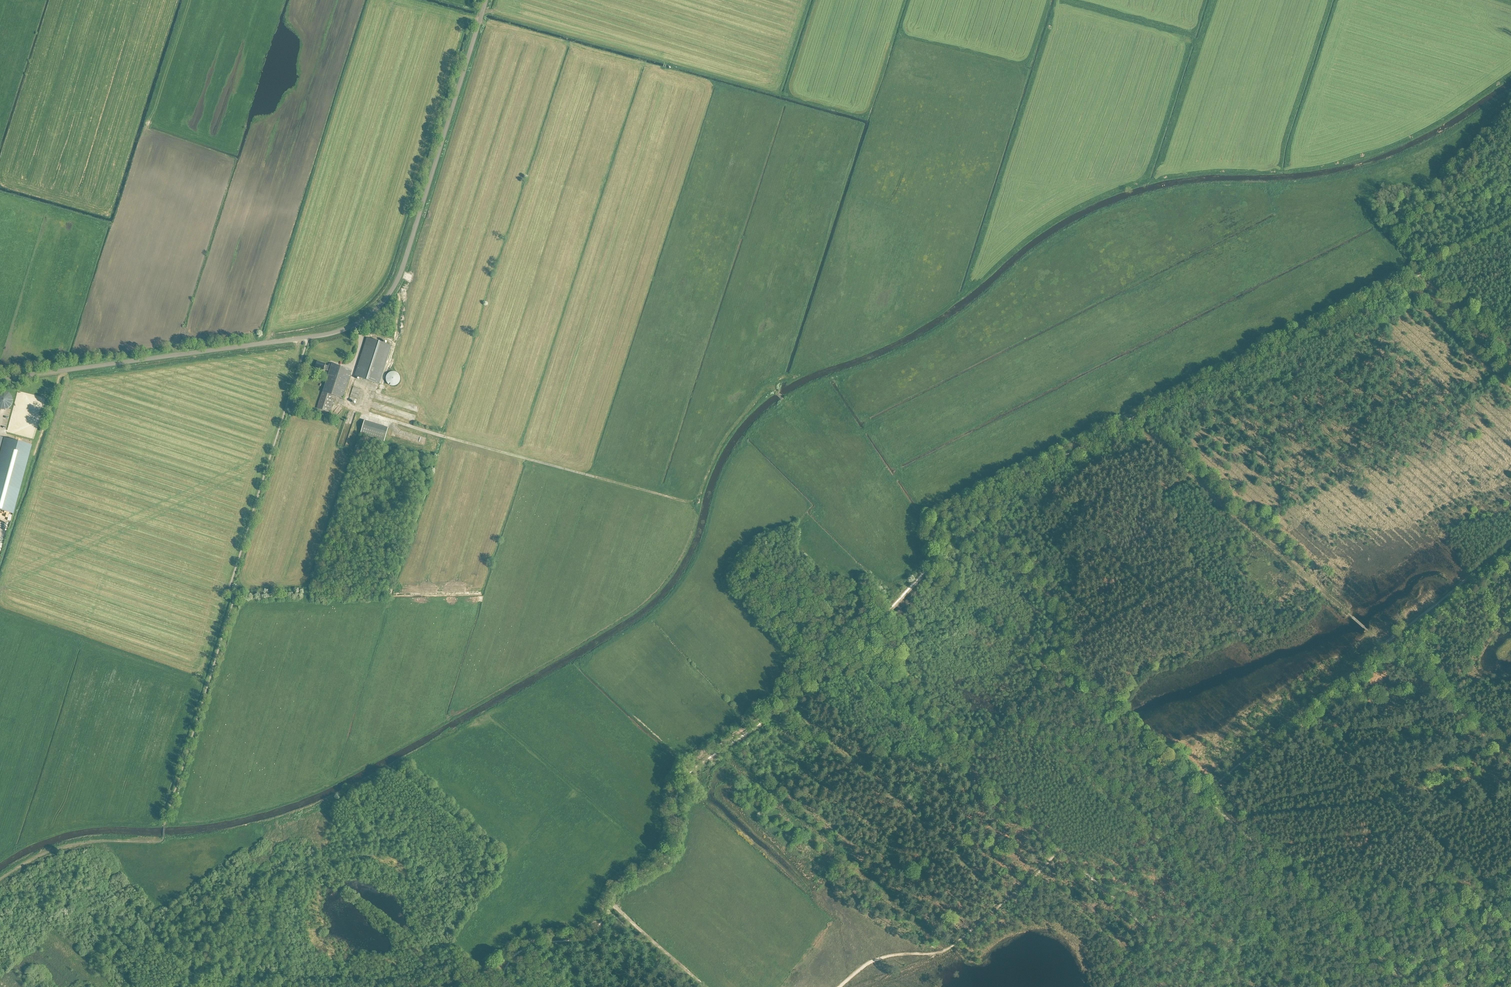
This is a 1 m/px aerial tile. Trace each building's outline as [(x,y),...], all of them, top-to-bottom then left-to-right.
[(379,384),(392,346),(367,338),(354,376),(379,384)] [(317,362),(315,368),(323,371),(324,370),(330,372),(318,409),(330,413),(334,400),(331,399),(332,396),(343,399),(352,371),(332,364),(332,365),(329,365),(328,366),(325,365),(317,362)] [(393,386),(395,386),(398,385),(399,383),(400,381),(400,378),(400,376),(399,374),(397,373),(394,372),(392,372),(389,373),(388,374),(386,376),(386,378),(386,381),(387,383),(389,385),(391,386),(393,386)] [(13,395),(4,393),(3,396),(0,396),(0,406),(7,408),(9,403),(11,404),(13,395)] [(384,442),(389,428),(365,421),(360,435),(384,442)] [(343,440),(347,441),(350,427),(344,426),(341,443),(342,443),(343,440)] [(0,454),(0,510),(12,514),(30,447),(25,446),(25,444),(20,443),(15,441),(10,440),(9,442),(4,440),(3,444),(1,449),(0,454)]
